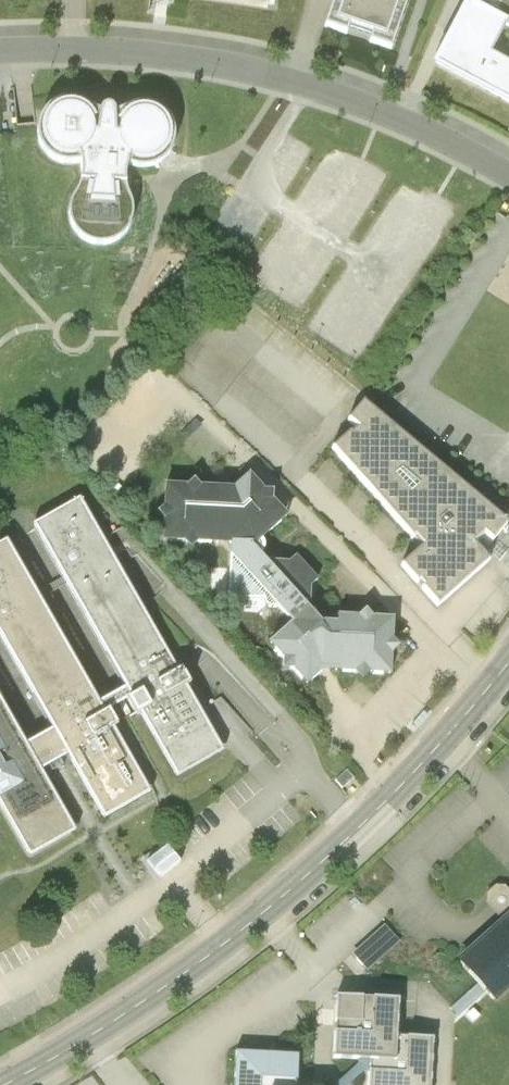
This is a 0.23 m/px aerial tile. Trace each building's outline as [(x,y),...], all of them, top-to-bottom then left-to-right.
[(349,35),(352,26),(376,35),(372,46),(390,54),(408,0),(334,0),(324,26),(349,35)] [(435,67),(508,105),(508,0),(472,0),(435,67)] [(102,116),(86,98),(62,94),(45,106),(36,132),(44,154),(62,164),(82,164),(83,174),(82,182),(74,192),(69,204),(69,216),(75,230),(84,239),(95,244),(102,245),(114,244),(128,236),(135,226),(139,214),(139,208),(136,196),(128,185),(129,167),(140,170),(153,170),(163,164),(174,152),(177,141),(178,130),(171,118),(162,109),(149,104),(134,106),(125,118),(124,105),(117,98),(107,100),(102,116)] [(364,405),(350,421),(358,429),(351,436),(350,435),(333,450),(414,540),(411,541),(420,552),(401,567),(438,609),(491,562),(474,545),(484,535),(493,544),(508,525),(508,524),(364,405)] [(393,637),(394,621),(372,619),(366,613),(359,619),(338,618),(328,620),(312,602),(312,588),(318,581),(296,557),(289,563),(268,562),(262,555),(265,552),(266,545),(263,540),(287,518),(271,500),(271,493),(264,494),(249,476),(235,490),(204,489),(198,482),(191,489),(179,488),(166,488),(162,542),(189,544),(197,549),(204,544),(230,545),(229,599),(265,600),(266,606),(271,609),(276,607),(293,624),(270,645),(283,660),(283,671),(294,671),(307,686),(321,673),(332,674),(390,676),(392,652),(399,644),(393,637)] [(226,753),(81,503),(36,529),(127,685),(99,702),(9,546),(0,551),(0,630),(56,727),(27,743),(0,697),(0,803),(1,802),(35,861),(81,835),(44,772),(59,763),(71,756),(109,820),(152,795),(116,732),(144,716),(181,779),(226,753)] [(348,771),(335,782),(342,790),(355,779),(348,771)] [(463,955),(455,962),(476,986),(493,1006),(508,992),(508,915),(463,955)] [(399,943),(384,926),(352,956),(367,973),(399,943)] [(470,989),(449,1008),(459,1019),(480,1000),(470,989)] [(336,998),(333,1060),(357,1061),(369,1061),(369,1074),(368,1084),(430,1084),(433,1040),(396,1038),(398,1001),(336,998)] [(297,1057),(235,1054),(234,1084),(296,1084),(297,1057)]
